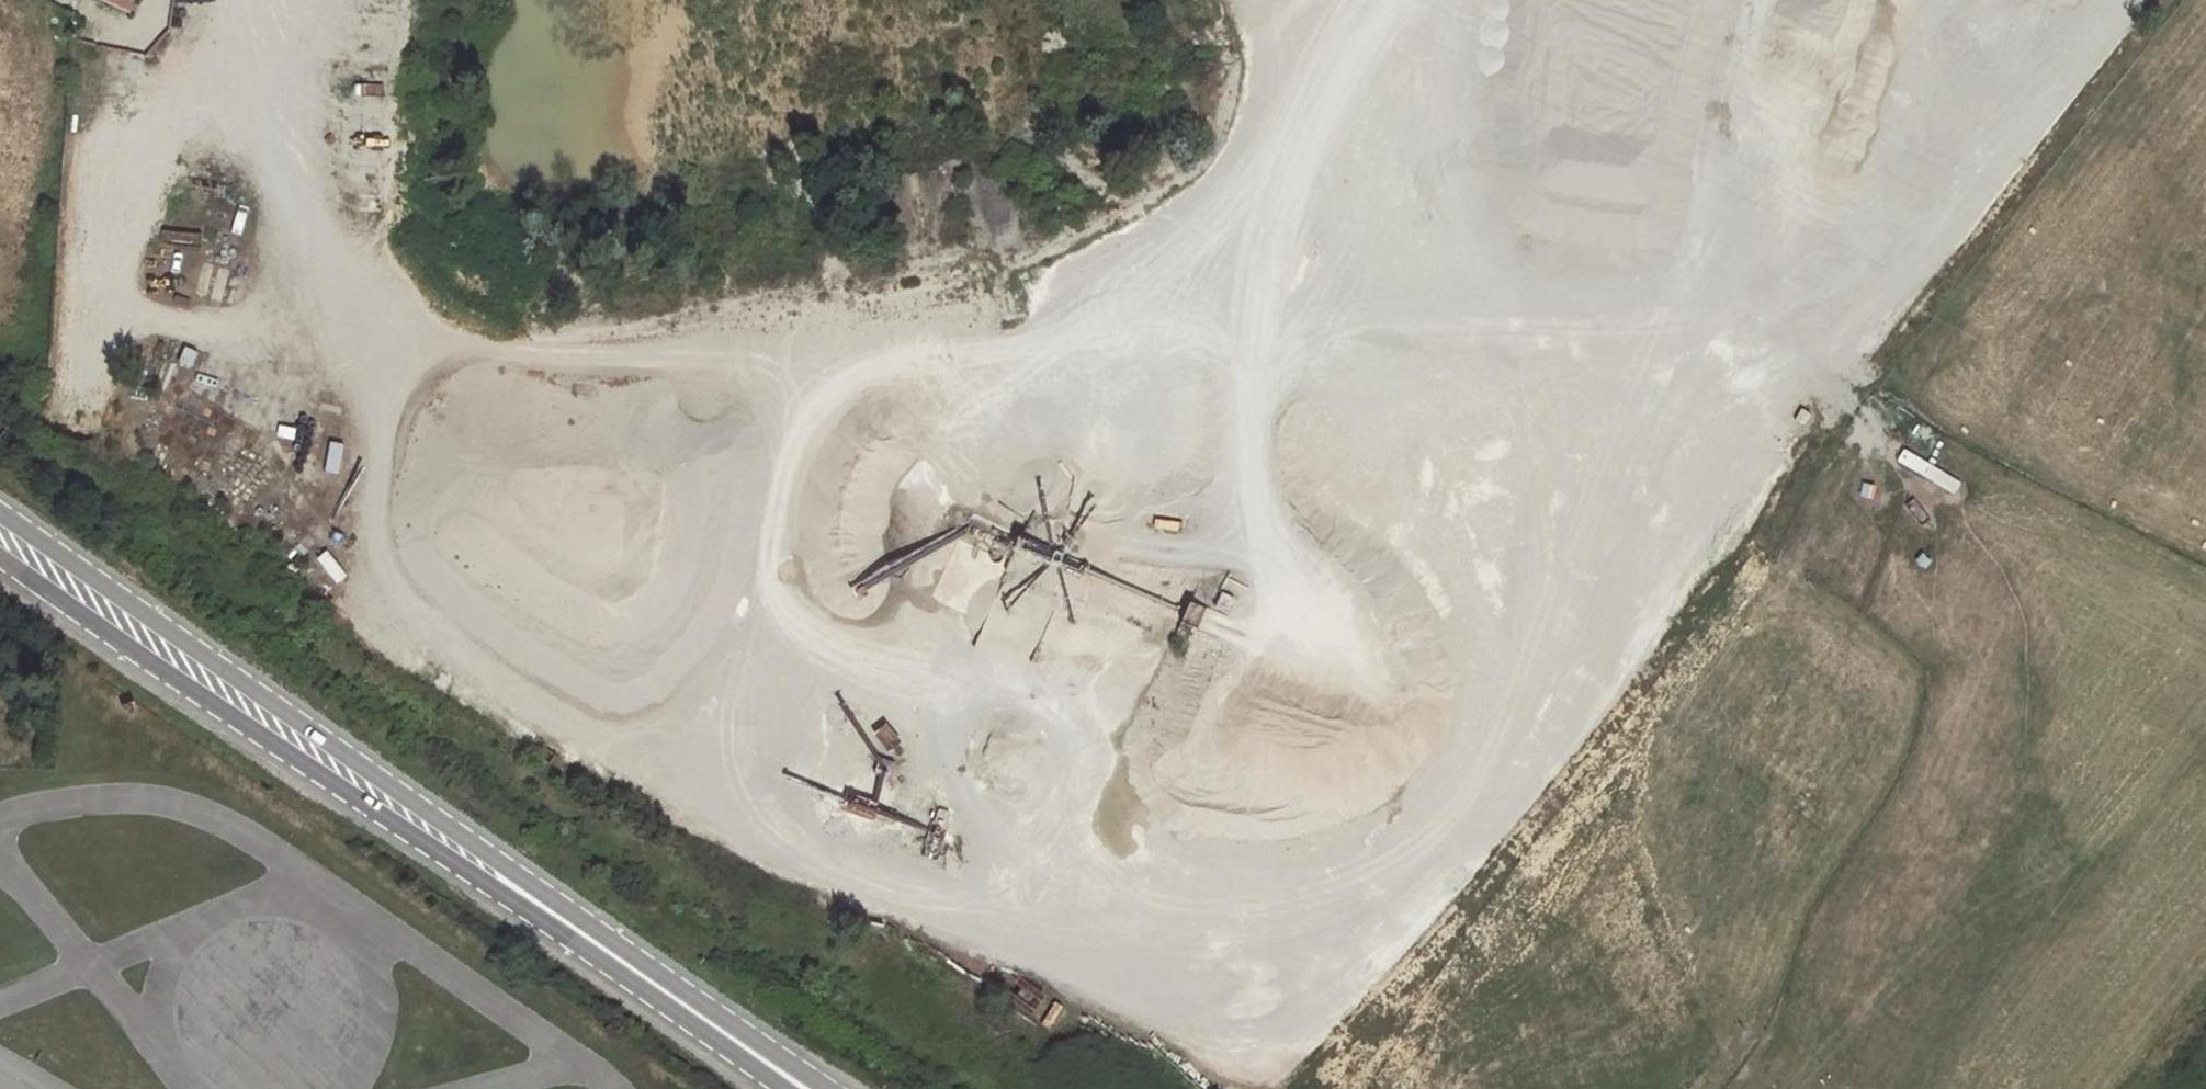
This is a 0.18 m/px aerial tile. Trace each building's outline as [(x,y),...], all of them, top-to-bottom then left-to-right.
[(136,10),(137,0),(117,0),(136,10)] [(330,442),(325,469),(337,471),(342,444),(330,442)] [(328,550),(316,557),(334,585),(345,577),(328,550)]
